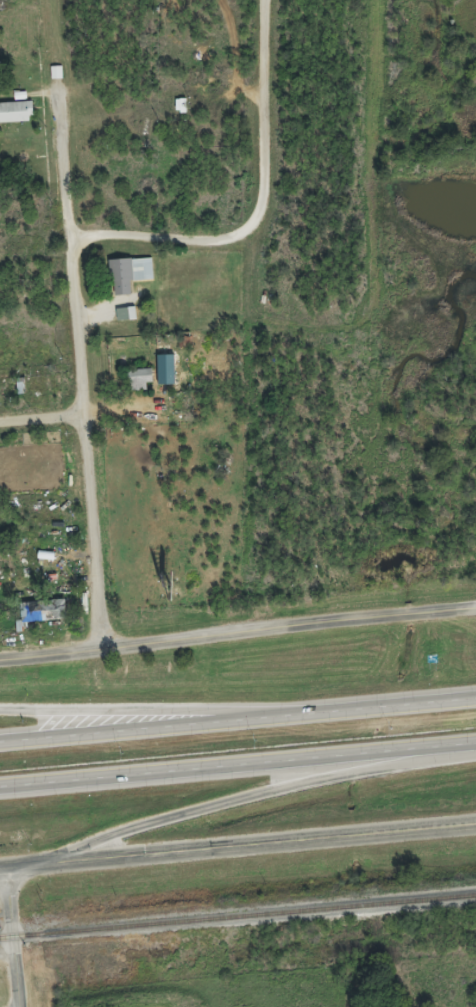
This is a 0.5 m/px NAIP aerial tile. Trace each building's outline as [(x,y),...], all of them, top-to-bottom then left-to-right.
[(49,87),(59,86),(59,74),(48,74),(49,87)] [(30,129),(29,109),(0,110),(0,130),(30,129)] [(150,288),(149,266),(108,267),(110,303),(129,302),(128,289),(150,288)] [(172,362),(154,362),(155,392),(172,392),(172,362)] [(150,390),(149,376),(127,377),(128,398),(144,397),(144,390),(150,390)] [(63,627),(62,608),(12,612),(14,631),(63,627)]
